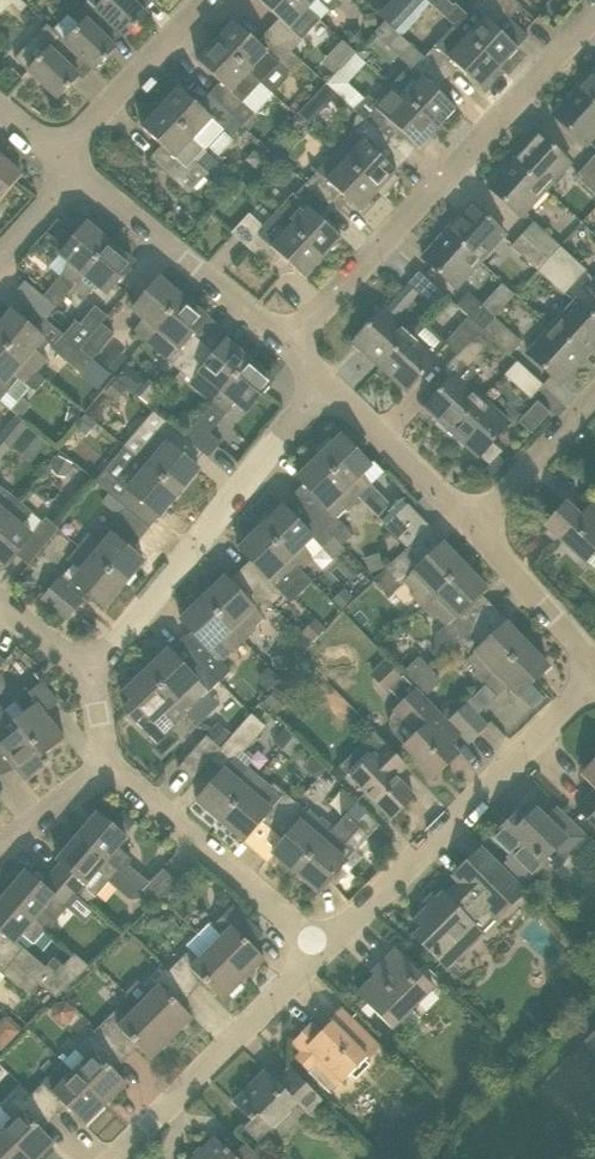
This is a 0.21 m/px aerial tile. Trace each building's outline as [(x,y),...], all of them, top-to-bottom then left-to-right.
[(12,5),(21,13),(28,5),(23,0),(0,0),(0,15),(12,5)] [(96,9),(119,31),(126,37),(148,15),(139,6),(145,0),(87,0),(87,1),(96,9)] [(291,50),(321,20),(308,7),(300,0),(259,0),(278,19),(269,29),(291,50)] [(329,10),(338,0),(319,0),(329,10)] [(401,16),(391,26),(401,35),(403,32),(405,34),(420,17),(419,15),(430,3),(427,0),(415,0),(401,16)] [(506,14),(491,0),(477,0),(472,6),(474,8),(456,28),(500,69),(518,49),(495,27),(506,14)] [(506,14),(510,18),(521,6),(515,0),(491,0),(506,14)] [(80,26),(65,42),(64,43),(80,58),(81,57),(95,71),(116,48),(109,41),(119,31),(96,9),(87,1),(71,18),(80,26)] [(390,6),(380,16),(391,26),(401,16),(390,6)] [(279,63),(288,72),(300,58),(291,50),(269,29),(257,42),(234,21),(216,40),(261,82),(279,63)] [(64,43),(65,42),(47,24),(32,41),(45,53),(28,70),(58,99),(80,76),(71,68),(80,58),(64,43)] [(454,25),(424,57),(447,78),(458,67),(481,88),(500,69),(456,28),(454,25)] [(209,93),(244,125),(254,114),(242,103),(261,82),(216,40),(197,61),(220,82),(209,93)] [(345,63),(355,52),(344,42),(334,53),(345,63)] [(364,44),(356,53),(364,60),(372,52),(364,44)] [(437,89),(447,78),(424,57),(413,69),(412,67),(394,87),(438,128),(456,108),(437,89)] [(578,88),(594,104),(594,69),(578,88)] [(325,85),(298,114),(309,124),(336,96),(325,85)] [(179,87),(161,107),(194,138),(213,118),(232,137),(244,125),(209,93),(198,105),(179,87)] [(419,148),(438,128),(394,87),(378,104),(369,95),(355,109),(366,120),(389,141),(400,130),(419,148)] [(594,136),(594,104),(578,88),(553,115),(587,145),(594,136)] [(194,138),(161,107),(142,127),(162,145),(151,157),(188,192),(208,172),(195,160),(186,169),(175,158),(194,138)] [(379,192),(383,196),(399,179),(394,175),(397,172),(378,153),(389,141),(366,120),(336,152),(345,160),(379,192)] [(512,159),(546,190),(571,163),(537,132),(512,159)] [(379,192),(345,160),(336,152),(307,184),(329,205),(340,194),(360,212),(379,192)] [(22,174),(0,156),(0,201),(22,174)] [(546,190),(512,159),(488,186),(522,217),(546,190)] [(594,193),(594,168),(589,162),(576,176),(594,193)] [(274,213),(275,214),(324,258),(342,238),(319,216),(329,205),(307,184),(296,196),(293,193),(274,213)] [(447,231),(480,261),(505,235),(472,204),(447,231)] [(305,278),(324,258),(275,214),(264,227),(249,213),(232,233),(271,268),(282,256),(305,278)] [(550,258),(561,246),(534,222),(523,234),(550,258)] [(87,223),(74,237),(61,226),(49,241),(62,252),(60,254),(71,263),(60,276),(73,287),(110,242),(87,223)] [(480,261),(447,231),(422,257),(456,287),(480,261)] [(550,258),(523,234),(512,246),(538,271),(550,258)] [(110,242),(73,287),(85,298),(96,285),(107,294),(134,263),(110,242)] [(550,258),(576,282),(588,270),(561,246),(550,258)] [(576,282),(550,258),(538,271),(565,295),(576,282)] [(470,276),(489,293),(502,279),(483,262),(470,276)] [(408,283),(418,293),(435,308),(446,295),(419,271),(408,283)] [(146,342),(183,298),(159,278),(133,309),(144,318),(133,331),(146,342)] [(14,294),(33,309),(46,320),(57,307),(25,281),(14,294)] [(470,316),(482,327),(493,315),(469,293),(458,305),(470,316)] [(146,342),(160,353),(169,361),(181,371),(204,344),(193,334),(207,318),(183,298),(146,342)] [(552,326),(586,357),(594,347),(594,317),(576,300),(552,326)] [(85,308),(63,334),(80,348),(102,323),(85,308)] [(354,342),(380,367),(411,333),(384,309),(354,342)] [(36,372),(47,359),(34,348),(43,337),(12,311),(0,325),(0,341),(36,372)] [(482,327),(494,339),(511,354),(522,342),(493,315),(482,327)] [(447,345),(457,354),(482,327),(470,316),(446,343),(447,345)] [(115,334),(102,323),(80,348),(94,360),(115,334)] [(586,357),(552,326),(527,353),(561,384),(586,357)] [(448,382),(425,407),(452,432),(482,399),(459,378),(494,339),(482,327),(457,354),(440,374),(448,382)] [(411,333),(380,367),(407,391),(438,358),(436,356),(435,355),(411,333)] [(63,334),(52,348),(82,373),(94,360),(80,348),(63,334)] [(204,344),(181,371),(192,381),(190,383),(214,403),(250,360),(226,340),(215,353),(204,344)] [(0,341),(0,382),(3,385),(12,374),(25,385),(36,372),(0,341)] [(103,363),(116,373),(128,357),(116,347),(103,363)] [(213,404),(221,412),(225,415),(236,402),(247,412),(274,380),(250,360),(214,403),(213,404)] [(518,361),(505,375),(532,399),(544,385),(518,361)] [(115,380),(105,393),(116,402),(126,389),(115,380)] [(482,399),(452,432),(479,457),(479,456),(490,465),(502,452),(491,443),(509,423),(482,399)] [(534,402),(524,422),(537,429),(547,409),(534,402)] [(87,436),(97,423),(86,414),(75,427),(87,436)] [(165,420),(135,456),(179,493),(199,469),(173,447),(183,436),(165,420)] [(221,442),(198,422),(185,437),(209,457),(221,442)] [(371,465),(342,435),(335,443),(330,437),(317,450),(322,455),(320,457),(361,498),(374,486),(362,473),(371,465)] [(11,447),(0,437),(0,460),(11,447)] [(135,456),(124,468),(126,469),(117,480),(120,483),(110,495),(126,508),(127,508),(136,497),(159,516),(179,493),(135,456)] [(322,503),(312,513),(343,546),(354,535),(338,518),(347,510),(347,511),(361,498),(320,457),(297,478),(322,503)] [(20,502),(0,486),(0,525),(20,502)] [(45,546),(60,527),(47,516),(40,525),(29,516),(32,513),(20,502),(0,525),(0,562),(6,566),(32,535),(45,546)] [(567,503),(546,526),(585,561),(594,551),(594,511),(587,520),(567,503)] [(387,525),(409,547),(415,542),(430,526),(408,504),(387,525)] [(284,506),(261,529),(302,571),(324,549),(334,559),(345,548),(343,546),(312,513),(301,523),(284,506)] [(92,534),(81,547),(124,584),(144,560),(131,549),(150,527),(127,508),(126,508),(106,531),(111,535),(104,544),(92,534)] [(101,536),(115,516),(105,508),(90,528),(101,536)] [(240,571),(257,589),(272,605),(284,594),(281,591),(302,571),(261,529),(239,549),(250,561),(240,571)] [(403,584),(405,582),(414,591),(411,593),(423,606),(464,566),(443,543),(429,557),(415,542),(409,547),(387,568),(403,584)] [(104,608),(124,584),(81,547),(70,559),(82,570),(67,587),(59,580),(44,598),(68,618),(88,594),(104,608)] [(444,627),(458,642),(476,625),(462,611),(486,588),(464,566),(423,606),(435,618),(438,615),(447,624),(444,627)] [(262,614),(272,605),(257,589),(246,599),(226,577),(203,599),(243,641),(255,629),(254,628),(265,617),(262,614)] [(354,598),(345,589),(333,600),(342,609),(354,598)] [(243,641),(203,599),(181,620),(192,632),(181,642),(197,659),(219,682),(231,670),(222,661),(243,641)] [(474,673),(486,685),(527,645),(506,622),(489,639),(476,625),(458,642),(471,655),(466,660),(476,670),(474,673)] [(521,694),(532,684),(549,667),(527,645),(486,685),(497,697),(509,686),(519,696),(521,694)] [(169,650),(147,671),(187,713),(219,682),(197,659),(187,668),(169,650)] [(290,668),(288,655),(272,658),(274,671),(290,668)] [(403,673),(415,685),(432,668),(420,656),(403,673)] [(404,680),(402,677),(385,660),(370,674),(389,694),(404,680)] [(268,667),(260,674),(260,683),(268,691),(280,680),(268,667)] [(443,680),(432,668),(415,685),(426,697),(443,680)] [(187,713),(147,671),(124,693),(132,701),(124,709),(136,722),(144,714),(153,722),(164,712),(175,724),(187,713)] [(43,757),(43,756),(65,739),(45,713),(58,703),(42,682),(29,691),(26,687),(13,698),(25,712),(14,721),(43,757)] [(546,699),(532,684),(521,694),(536,709),(546,699)] [(448,722),(439,712),(418,691),(396,711),(417,733),(405,744),(406,745),(405,745),(435,777),(458,754),(449,745),(460,734),(448,722)] [(448,722),(460,734),(469,744),(488,725),(467,703),(448,722)] [(252,713),(227,742),(241,754),(266,726),(252,713)] [(43,756),(43,757),(14,721),(13,721),(8,716),(0,723),(0,734),(5,740),(0,744),(0,750),(26,782),(49,764),(43,756)] [(283,749),(294,736),(285,727),(273,741),(283,749)] [(375,755),(353,775),(352,776),(392,819),(414,797),(395,776),(407,765),(387,744),(375,732),(364,743),(375,755)] [(193,780),(221,748),(207,735),(179,768),(193,780)] [(294,736),(283,749),(292,757),(304,744),(294,736)] [(197,800),(221,821),(259,776),(235,756),(197,800)] [(583,773),(594,785),(594,761),(583,773)] [(271,787),(259,776),(221,821),(244,841),(260,822),(271,832),(296,802),(274,783),(271,787)] [(326,800),(344,815),(357,800),(339,785),(326,800)] [(577,808),(594,826),(594,791),(577,808)] [(296,872),(334,828),(321,818),(311,830),(301,821),(308,812),(296,802),(271,832),(282,841),(273,852),(284,862),(281,865),(292,875),(295,871),(296,872)] [(334,828),(296,872),(320,892),(347,861),(355,851),(346,843),(359,827),(368,835),(379,825),(358,804),(347,814),(334,828)] [(566,861),(589,838),(557,806),(546,818),(536,808),(517,829),(509,821),(493,836),(511,853),(509,856),(531,878),(557,852),(566,861)] [(126,837),(125,836),(98,813),(78,836),(118,871),(118,870),(155,902),(178,881),(163,868),(151,883),(130,866),(132,858),(118,847),(126,837)] [(52,874),(76,895),(88,905),(118,871),(78,836),(58,860),(61,863),(52,874)] [(446,967),(464,950),(495,919),(523,892),(481,848),(454,876),(459,882),(445,896),(443,894),(415,921),(423,928),(415,936),(446,967)] [(26,871),(6,895),(46,929),(54,920),(42,910),(54,895),(67,906),(76,895),(52,874),(42,885),(26,871)] [(46,929),(6,895),(3,898),(0,895),(0,931),(14,942),(22,933),(34,943),(46,929)] [(198,934),(212,948),(244,980),(265,959),(252,946),(263,936),(233,906),(214,925),(210,922),(198,934)] [(13,960),(39,982),(56,997),(90,967),(75,953),(56,975),(24,948),(13,960)] [(190,949),(169,970),(192,993),(203,982),(223,1001),(244,980),(212,948),(200,959),(190,949)] [(397,1025),(433,988),(395,949),(382,963),(385,966),(358,993),(377,1013),(381,1009),(397,1025)] [(28,995),(39,982),(13,960),(2,973),(28,995)] [(150,994),(139,1005),(171,1039),(192,1018),(179,1005),(192,993),(169,970),(162,962),(141,984),(150,994)] [(171,1039),(139,1005),(127,1017),(117,1007),(96,1028),(126,1059),(138,1047),(151,1059),(171,1039)] [(292,1042),(315,1066),(320,1060),(342,1082),(366,1058),(368,1060),(381,1048),(341,1008),(329,1020),(333,1024),(324,1033),(313,1022),(292,1042)] [(0,1019),(0,1049),(20,1029),(5,1014),(0,1019)] [(85,1059),(73,1071),(106,1104),(127,1083),(114,1071),(126,1059),(96,1028),(75,1049),(85,1059)] [(585,1044),(594,1053),(594,1033),(585,1044)] [(233,1102),(252,1121),(259,1114),(273,1128),(297,1104),(308,1114),(322,1100),(291,1068),(277,1082),(265,1070),(233,1102)] [(106,1104),(73,1071),(61,1083),(52,1073),(31,1095),(55,1119),(67,1107),(85,1125),(106,1104)] [(1,1130),(30,1158),(38,1158),(54,1142),(43,1130),(55,1119),(31,1095),(24,1088),(3,1109),(12,1119),(1,1130)] [(1,1130),(0,1131),(0,1158),(30,1158),(1,1130)] [(193,1158),(262,1158),(245,1143),(233,1155),(215,1136),(193,1158)]
